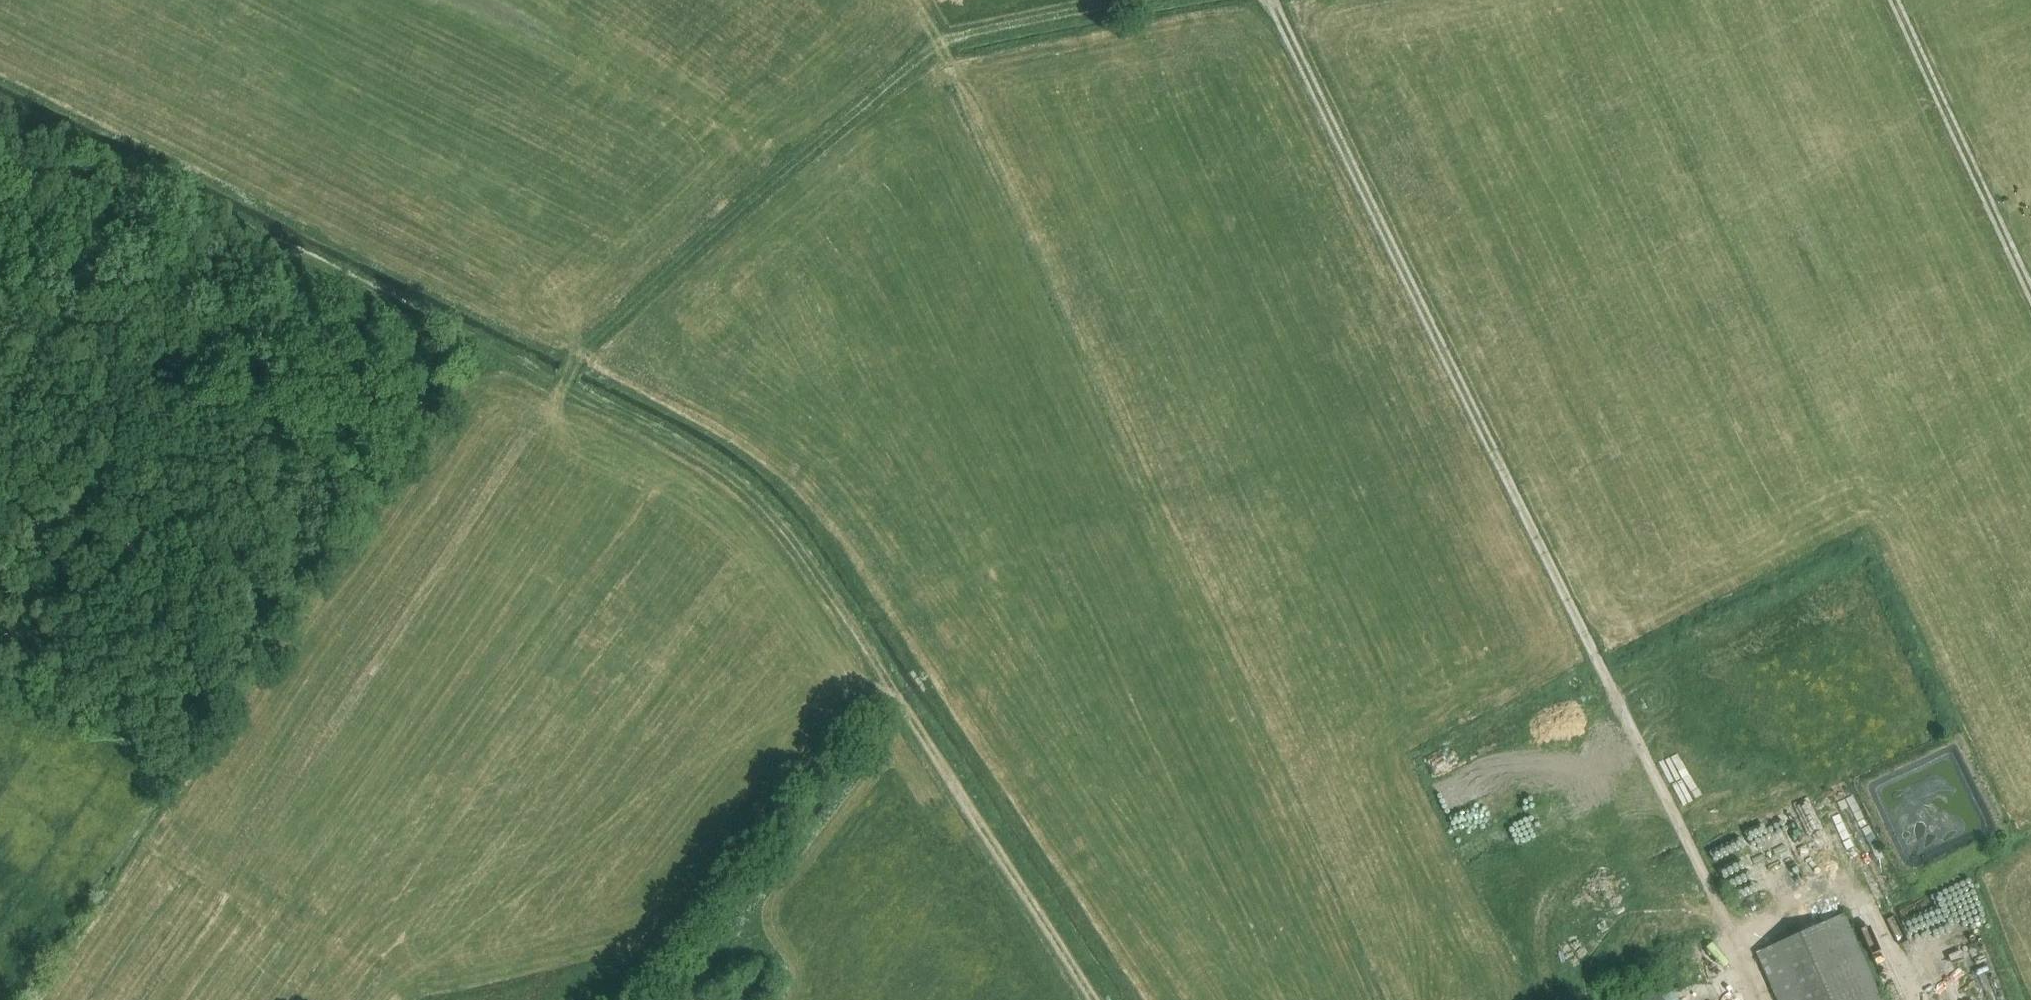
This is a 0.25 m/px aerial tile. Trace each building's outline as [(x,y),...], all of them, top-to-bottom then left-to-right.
[(1753,827),(1767,879),(1791,873),(1777,821),(1753,827)] [(1843,915),(1757,953),(1778,999),(1881,999),(1843,915)]
